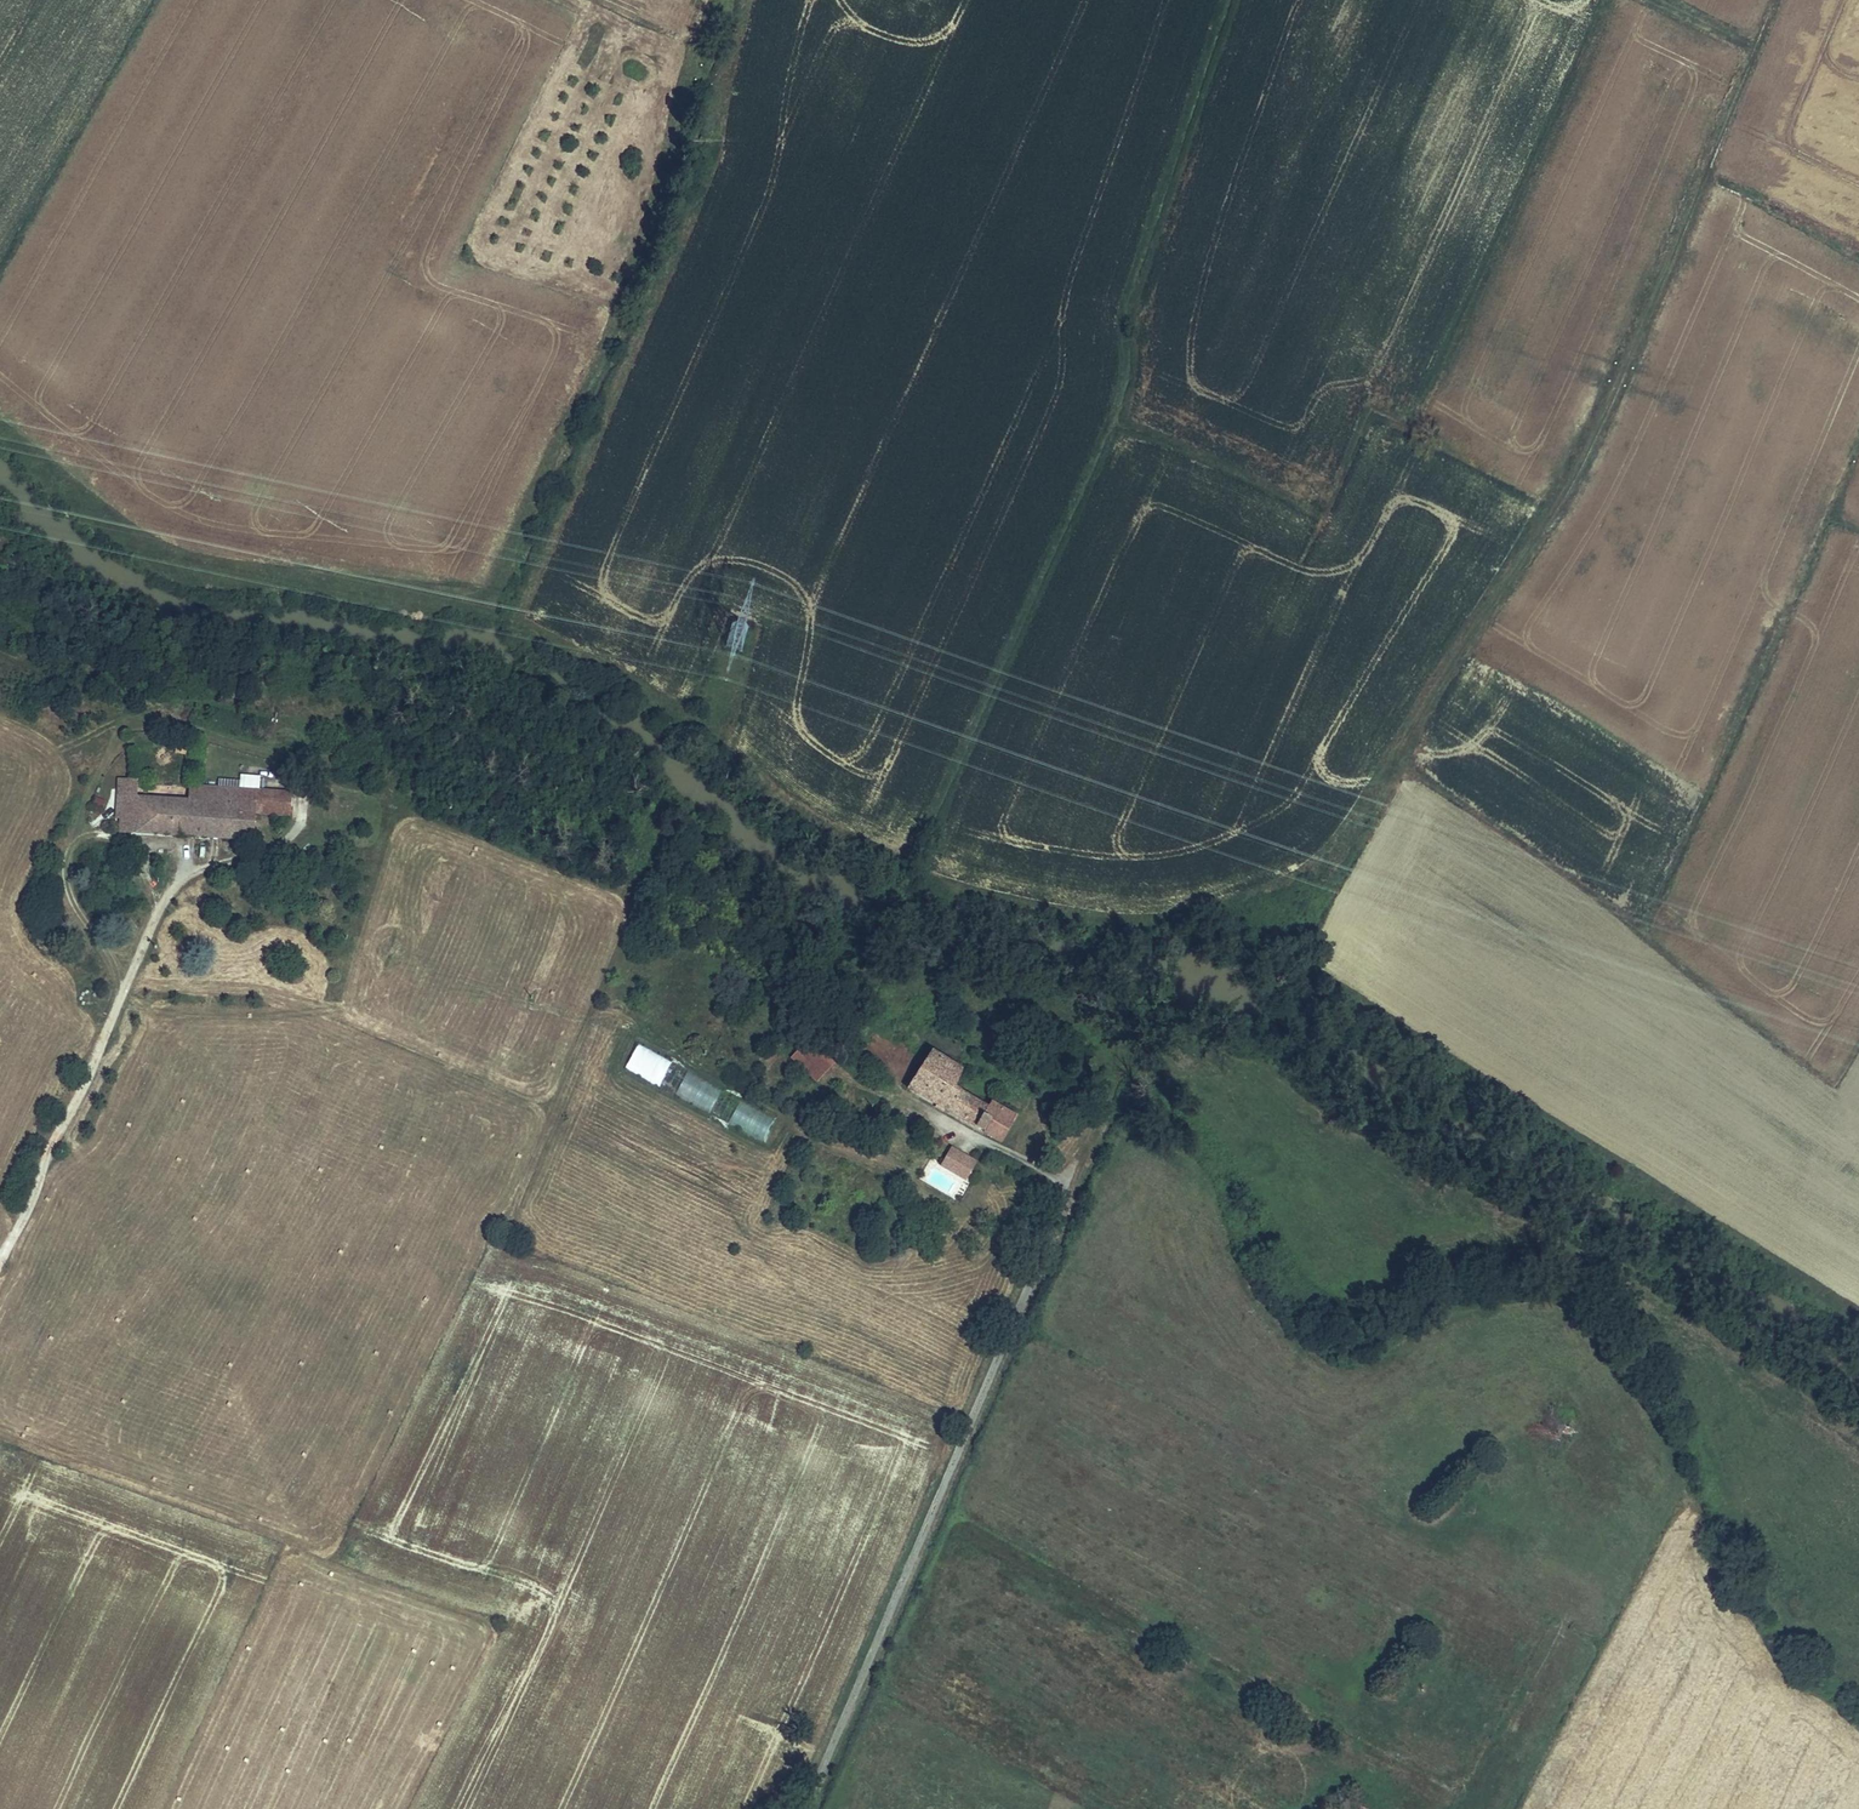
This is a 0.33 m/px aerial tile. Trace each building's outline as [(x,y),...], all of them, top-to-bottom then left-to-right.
[(89,829),(92,829),(105,786),(105,776),(92,776),(90,813),(89,829)] [(105,786),(92,829),(175,834),(175,813),(190,814),(189,834),(211,835),(213,811),(227,812),(227,810),(260,812),(260,791),(160,785),(159,793),(104,791),(105,786)] [(213,811),(211,835),(225,836),(227,812),(213,811)] [(175,813),(175,834),(189,834),(190,814),(175,813)] [(797,1041),(790,1050),(818,1072),(825,1064),(797,1041)] [(929,1044),(912,1074),(909,1080),(983,1127),(1001,1098),(954,1070),(959,1061),(929,1044)] [(622,1074),(765,1137),(776,1111),(633,1048),(622,1074)] [(818,1072),(790,1050),(784,1057),(812,1080),(818,1072)] [(1001,1098),(983,1127),(999,1137),(1017,1107),(1001,1098)] [(938,1140),(933,1153),(943,1157),(948,1144),(938,1140)] [(943,1165),(969,1175),(977,1157),(951,1145),(943,1165)] [(1467,1504),(1466,1515),(1476,1516),(1477,1505),(1467,1504)] [(1415,1691),(1425,1692),(1426,1682),(1416,1681),(1415,1691)]
